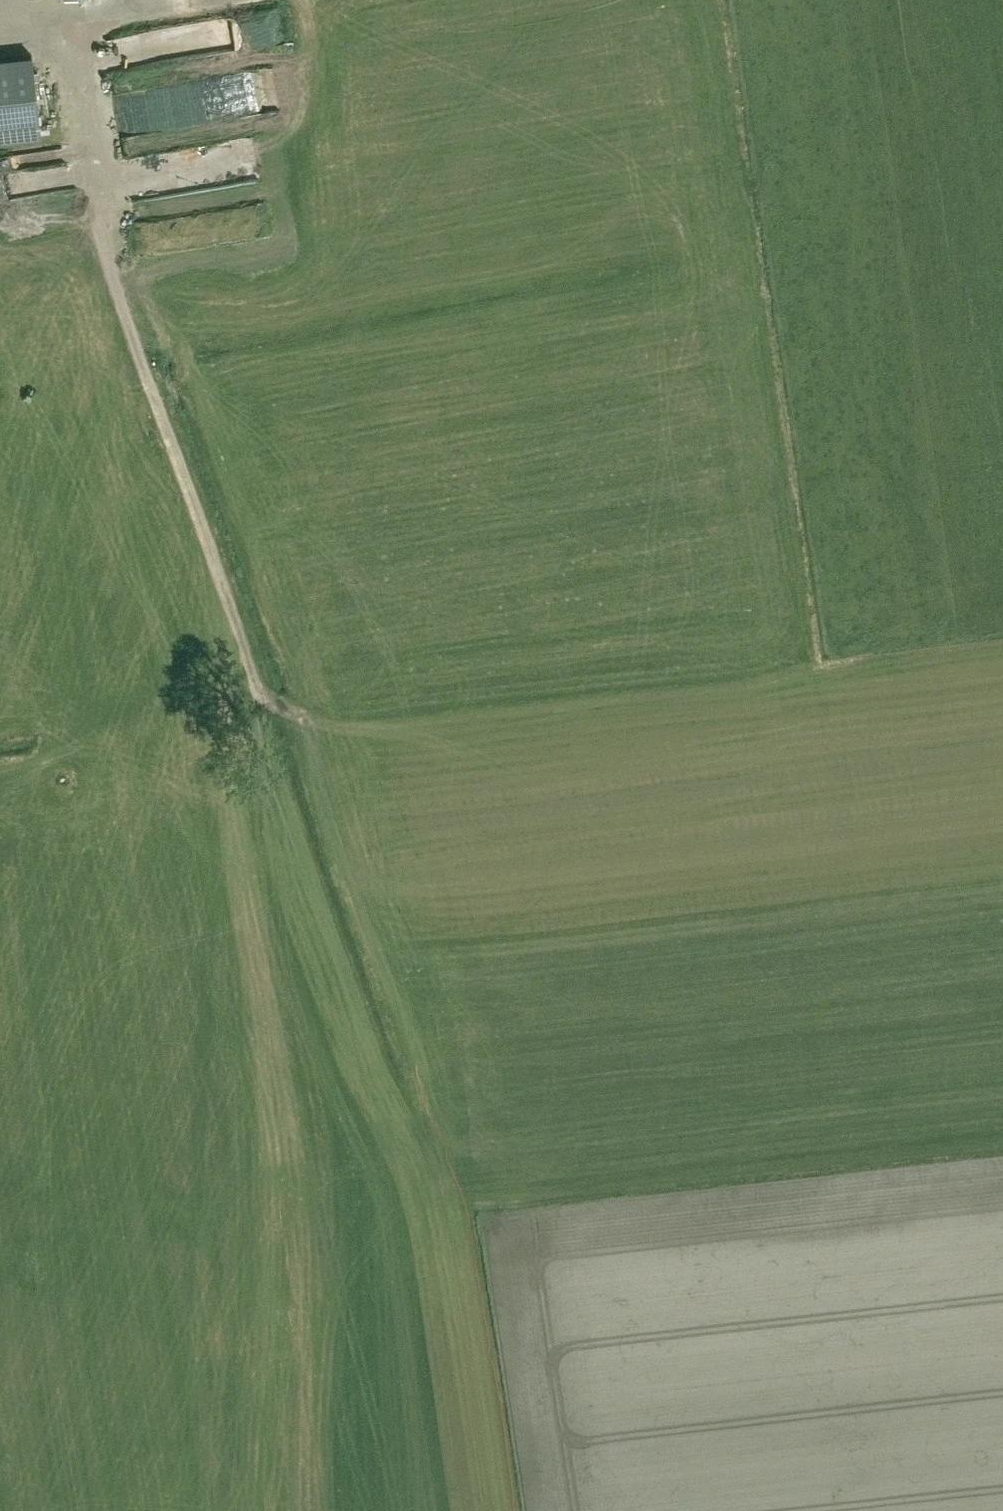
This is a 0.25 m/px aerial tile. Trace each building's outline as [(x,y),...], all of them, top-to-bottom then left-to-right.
[(0,57),(0,141),(41,137),(32,54),(0,57)] [(216,79),(218,110),(234,109),(232,78),(216,79)]
